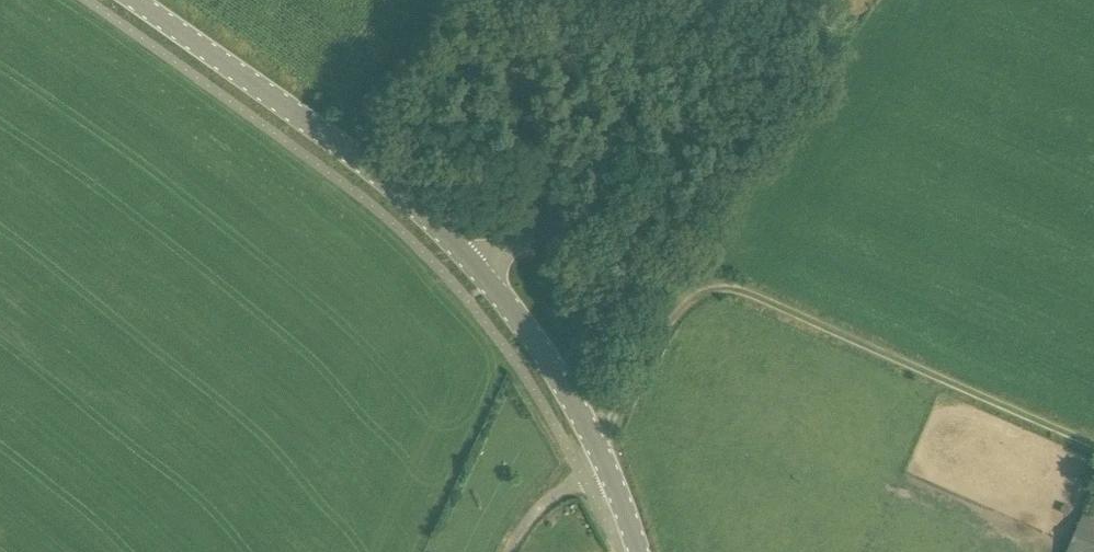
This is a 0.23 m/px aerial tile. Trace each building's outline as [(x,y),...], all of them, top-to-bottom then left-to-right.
[(1085,515),(1070,551),(1093,551),(1093,519),(1085,515)]
